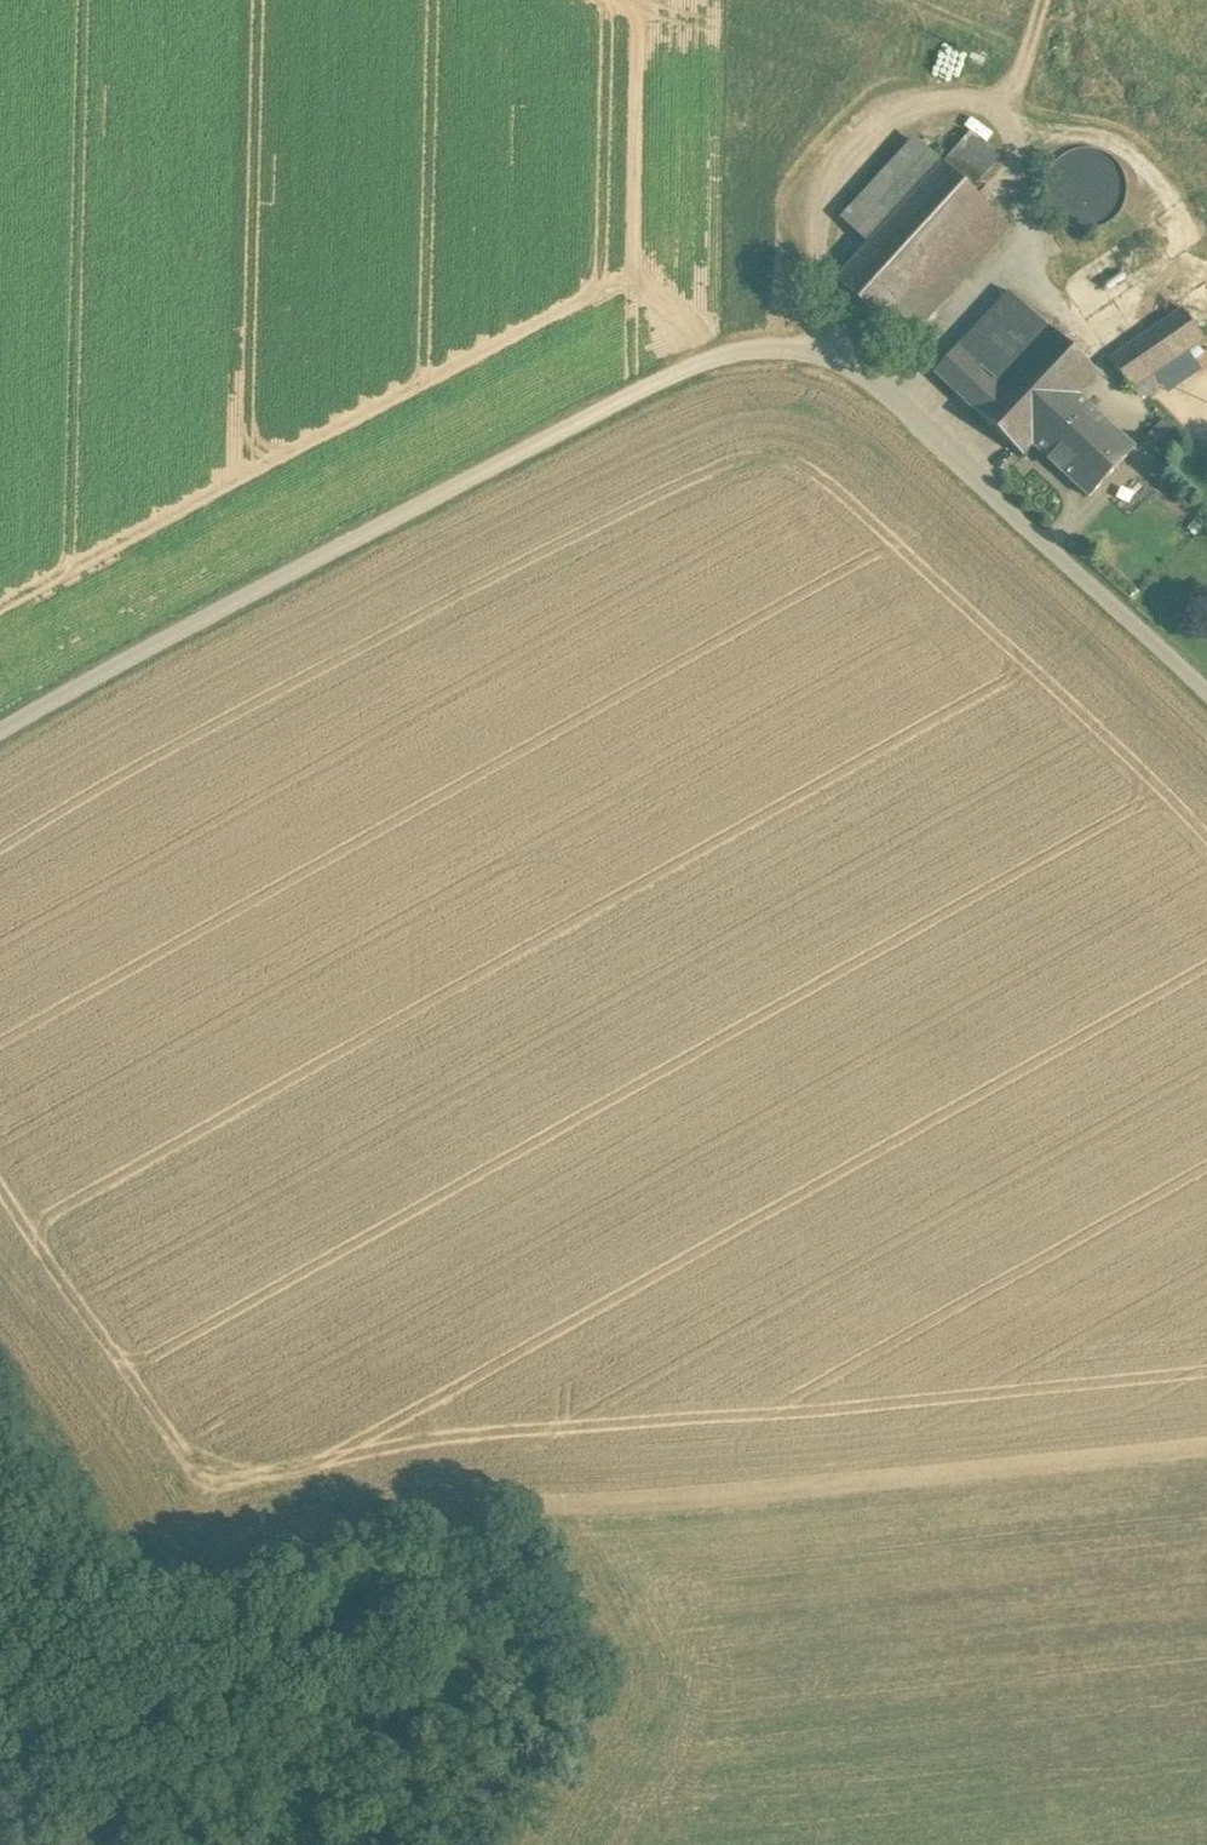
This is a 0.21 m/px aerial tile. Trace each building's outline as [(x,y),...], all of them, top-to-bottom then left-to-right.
[(991,153),(970,134),(944,164),(965,183),(991,153)] [(917,141),(844,219),(868,242),(941,163),(917,141)] [(868,242),(835,279),(883,325),(903,303),(975,225),(991,207),(965,183),(944,164),(942,162),(941,163),(868,242)] [(1011,226),(991,207),(975,225),(994,244),(1011,226)] [(975,225),(903,303),(923,322),(994,244),(975,225)] [(1011,291),(958,347),(997,384),(1050,328),(1011,291)] [(923,322),(903,303),(883,325),(903,343),(923,322)] [(1183,308),(1109,359),(1132,388),(1204,338),(1183,308)] [(939,337),(923,322),(903,343),(920,358),(939,337)] [(1050,328),(997,384),(958,347),(935,372),(1023,455),(1079,395),(1099,374),(1050,328)] [(1079,395),(1033,444),(1089,497),(1135,447),(1079,395)]
